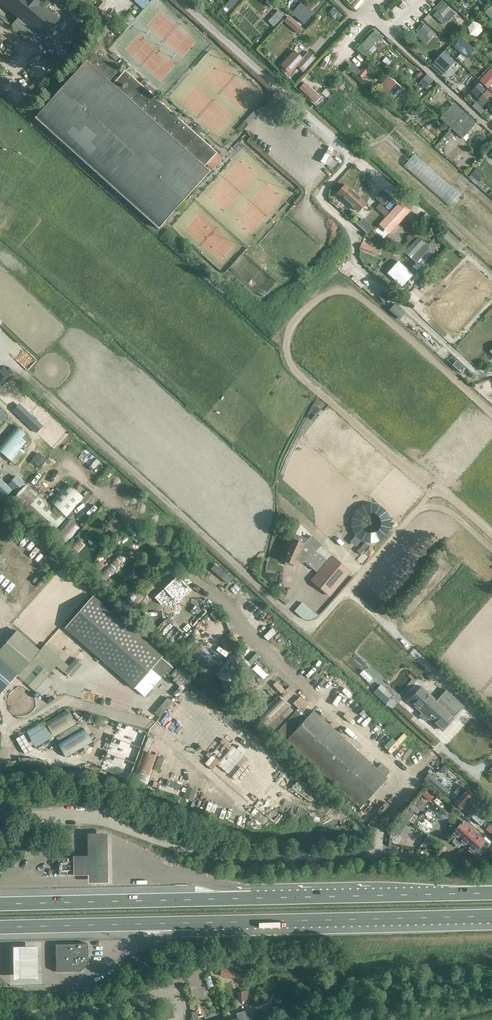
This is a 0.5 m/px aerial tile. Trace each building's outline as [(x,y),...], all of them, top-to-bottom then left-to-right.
[(43,37),(58,19),(36,0),(0,0),(0,2),(43,37)] [(239,0),(229,0),(225,4),(230,9),(239,0)] [(292,12),(305,23),(314,12),(302,1),(292,12)] [(443,2),(436,10),(449,22),(456,14),(443,2)] [(274,25),(285,15),(279,9),(269,20),(274,25)] [(289,15),(284,20),(296,29),(300,24),(289,15)] [(476,21),(467,31),(473,37),(482,26),(476,21)] [(417,33),(415,35),(425,45),(435,34),(425,24),(424,26),(422,24),(415,31),(417,33)] [(375,30),(356,50),(365,59),(371,53),(369,51),(382,37),(375,30)] [(460,37),(452,46),(466,59),(474,50),(460,37)] [(295,50),(281,66),(290,74),(297,66),(303,72),(316,58),(309,52),(303,58),(295,50)] [(444,52),(436,60),(447,71),(455,63),(444,52)] [(125,70),(118,78),(108,69),(110,67),(94,53),(87,61),(86,60),(35,118),(158,229),(211,171),(205,166),(217,153),(125,70)] [(426,75),(420,83),(426,89),(433,81),(426,75)] [(401,87),(388,76),(378,88),(391,99),(401,87)] [(305,81),(299,88),(315,102),(321,96),(305,81)] [(479,84),(472,91),(484,104),(491,97),(479,84)] [(465,112),(454,102),(440,118),(451,128),(465,112)] [(416,107),(410,113),(415,117),(419,120),(424,114),(416,107)] [(474,120),(465,112),(451,128),(455,132),(458,129),(465,135),(474,127),(475,125),(475,122),(474,120)] [(449,205),(460,193),(415,153),(405,164),(449,205)] [(478,167),(469,176),(476,183),(485,173),(478,167)] [(359,211),(366,204),(345,185),(338,193),(359,211)] [(374,188),(370,194),(384,205),(391,195),(382,188),(379,192),(374,188)] [(380,225),(381,226),(375,233),(379,236),(385,229),(389,233),(409,211),(401,203),(380,225)] [(358,223),(368,233),(374,227),(363,217),(358,223)] [(405,252),(410,257),(413,255),(416,258),(421,252),(418,249),(427,240),(421,235),(405,252)] [(363,240),(361,244),(359,249),(378,256),(381,250),(378,249),(379,246),(370,243),(369,242),(363,240)] [(13,409),(37,432),(44,424),(20,402),(13,409)] [(15,426),(0,444),(0,452),(12,462),(22,450),(20,449),(30,438),(15,426)] [(37,452),(33,461),(42,465),(46,455),(37,452)] [(3,499),(12,490),(17,494),(26,484),(16,474),(7,484),(0,478),(0,496),(3,499)] [(82,500),(66,484),(46,505),(27,487),(14,500),(51,535),(67,517),(82,500)] [(116,535),(126,524),(120,518),(118,520),(114,516),(105,526),(116,535)] [(79,529),(67,517),(51,535),(63,546),(79,529)] [(143,539),(127,525),(123,530),(139,544),(143,539)] [(293,540),(284,560),(286,561),(285,563),(286,564),(288,566),(290,566),(292,566),(292,564),(294,565),(297,558),(305,561),(316,571),(326,560),(315,551),(321,545),(312,536),(304,544),(293,540)] [(76,543),(72,539),(71,539),(69,541),(70,542),(65,548),(75,557),(85,546),(78,540),(76,543)] [(98,560),(88,570),(103,584),(128,557),(120,550),(105,566),(98,560)] [(333,558),(313,581),(329,594),(348,571),(333,558)] [(228,582),(233,578),(216,563),(212,567),(228,582)] [(145,597),(134,587),(124,597),(135,608),(145,597)] [(93,596),(65,628),(134,689),(151,670),(157,676),(168,664),(162,658),(163,657),(93,596)] [(303,601),(295,609),(309,622),(317,613),(303,601)] [(191,629),(208,611),(204,607),(187,625),(191,629)] [(162,632),(174,638),(179,628),(167,622),(162,632)] [(0,650),(0,659),(18,675),(17,676),(22,680),(38,661),(34,657),(40,651),(17,631),(0,650)] [(230,632),(220,642),(231,653),(241,643),(230,632)] [(189,654),(200,643),(192,636),(182,647),(189,654)] [(236,652),(215,674),(230,688),(251,665),(236,652)] [(1,695),(17,676),(18,675),(0,659),(0,693),(1,695)] [(47,670),(31,688),(35,691),(51,673),(47,670)] [(436,701),(430,695),(434,690),(430,686),(425,691),(422,688),(410,701),(442,730),(454,717),(464,706),(446,690),(436,701)] [(267,728),(289,707),(279,697),(257,717),(267,728)] [(387,705),(393,707),(396,701),(389,699),(387,705)] [(360,808),(387,778),(314,710),(308,717),(299,708),(277,732),(360,808)] [(68,711),(48,721),(56,737),(75,725),(68,711)] [(147,735),(148,731),(113,720),(109,731),(114,733),(103,768),(131,777),(140,748),(148,750),(152,737),(147,735)] [(37,726),(28,730),(35,745),(54,736),(47,724),(37,726)] [(84,728),(58,744),(66,757),(92,742),(84,728)] [(158,756),(143,751),(133,779),(148,785),(158,756)] [(235,754),(218,772),(234,787),(251,770),(235,754)] [(154,771),(151,778),(160,781),(163,774),(154,771)] [(434,785),(439,790),(445,783),(440,778),(434,785)] [(167,779),(166,784),(159,783),(158,788),(179,793),(181,782),(167,779)] [(187,785),(184,795),(192,799),(196,788),(187,785)] [(430,800),(435,795),(427,787),(422,792),(430,800)] [(453,803),(461,810),(462,809),(481,825),(488,817),(491,821),(491,812),(466,788),(453,803)] [(394,830),(401,835),(405,830),(408,832),(419,815),(408,808),(394,830)] [(464,821),(452,834),(456,838),(452,843),(458,849),(463,844),(477,857),(489,845),(464,821)] [(87,876),(87,883),(107,883),(106,835),(87,835),(87,857),(87,876)] [(88,854),(73,854),(73,857),(58,857),(58,875),(74,874),(88,874),(88,854)] [(58,972),(81,971),(88,963),(88,945),(89,945),(88,943),(87,943),(55,944),(56,971),(57,972),(58,972)] [(36,948),(13,948),(13,979),(36,979),(36,948)] [(236,978),(238,968),(222,965),(221,976),(236,978)] [(233,1019),(245,1019),(243,1012),(237,1013),(238,1018),(233,1019)]
